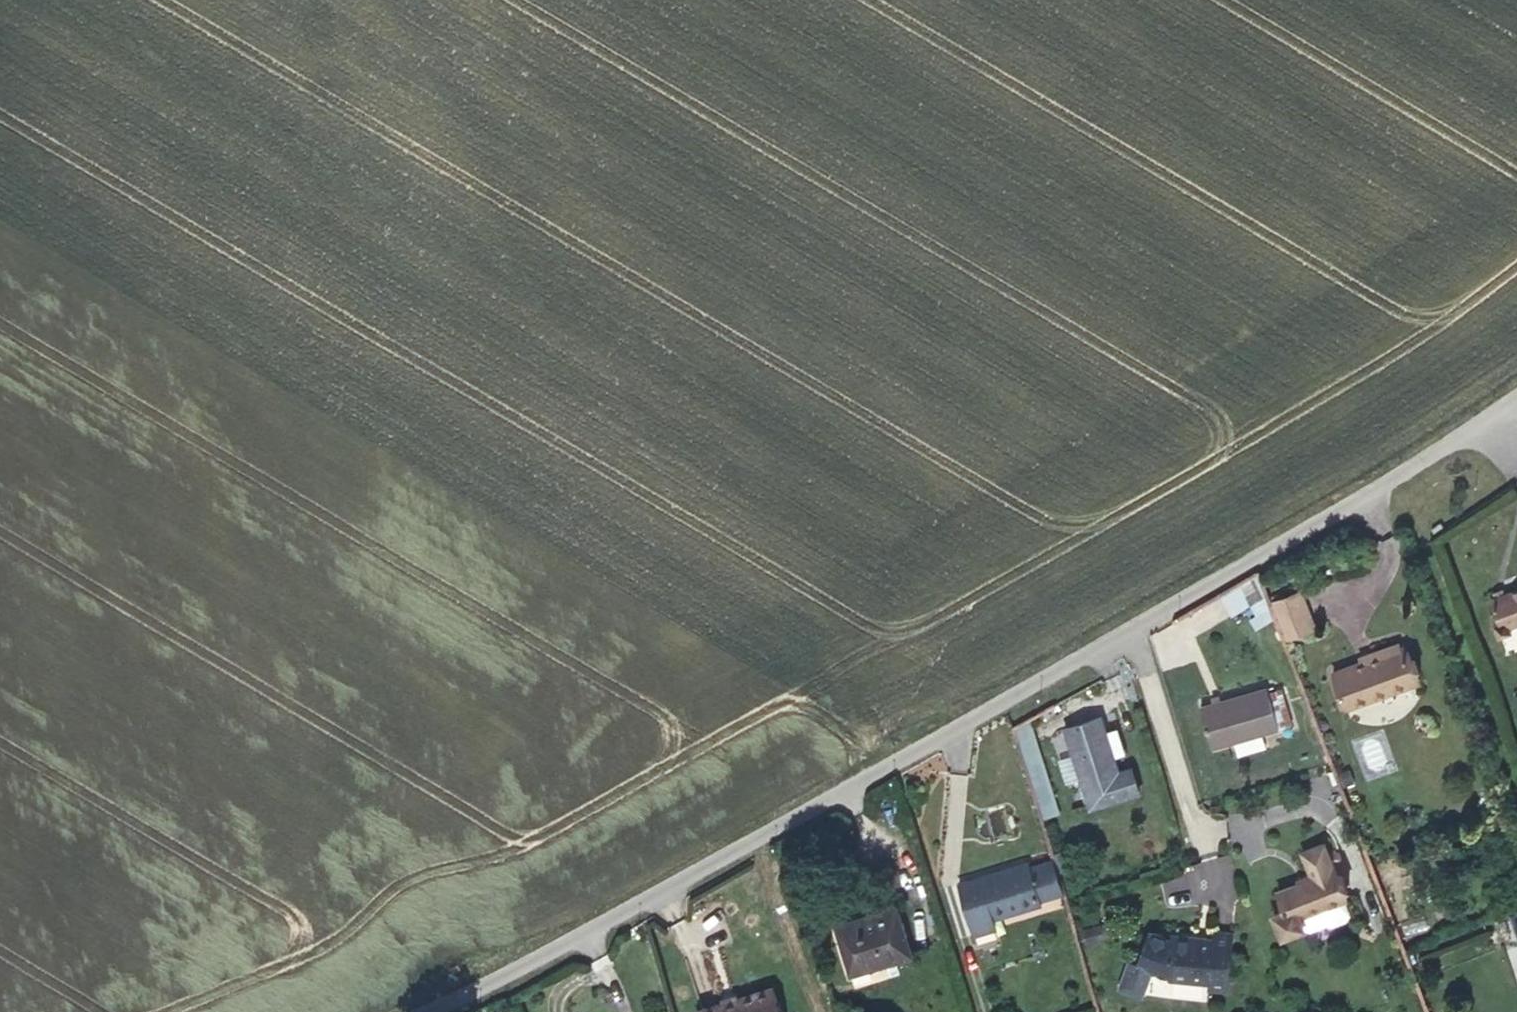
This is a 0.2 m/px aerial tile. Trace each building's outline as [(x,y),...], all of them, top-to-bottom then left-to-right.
[(1430,529),(1434,534),(1443,528),(1440,523),(1430,529)] [(1267,594),(1257,570),(1220,592),(1231,616),(1267,594)] [(1491,598),(1499,623),(1495,624),(1498,635),(1510,631),(1509,627),(1516,624),(1516,588),(1491,598)] [(1314,628),(1300,591),(1273,602),(1286,638),(1314,628)] [(1346,707),(1416,682),(1404,646),(1400,647),(1399,643),(1371,653),(1373,657),(1361,662),(1333,672),(1346,707)] [(1361,662),(1373,657),(1371,653),(1360,657),(1361,662)] [(1291,724),(1285,705),(1283,705),(1278,690),(1268,693),(1267,688),(1200,707),(1211,747),(1291,724)] [(1056,812),(1027,717),(1012,725),(1040,817),(1056,812)] [(1138,791),(1130,767),(1117,772),(1113,759),(1113,757),(1106,760),(1102,748),(1109,746),(1104,731),(1100,718),(1065,730),(1091,806),(1138,791)] [(1124,754),(1117,728),(1104,731),(1109,746),(1102,748),(1106,760),(1113,757),(1113,759),(1124,754)] [(1344,785),(1352,782),(1348,770),(1340,773),(1344,785)] [(1349,914),(1343,899),(1345,898),(1324,843),(1302,851),(1312,877),(1277,891),(1285,910),(1274,914),(1283,936),(1304,927),(1310,929),(1326,922),(1332,923),(1345,919),(1349,914)] [(1039,899),(1032,877),(1037,876),(1038,881),(1057,876),(1052,860),(1029,867),(1028,862),(958,883),(965,904),(986,898),(992,918),(1040,904),(1039,899)] [(1062,892),(1057,876),(1038,881),(1037,876),(1032,877),(1039,899),(1062,892)] [(992,918),(986,898),(965,904),(974,934),(995,928),(992,918)] [(850,974),(911,955),(896,907),(835,926),(850,974)] [(1513,913),(1507,915),(1516,939),(1516,922),(1513,913)] [(1087,943),(1108,937),(1104,923),(1083,929),(1087,943)] [(1227,991),(1232,934),(1212,932),(1212,938),(1170,935),(1171,941),(1167,940),(1166,937),(1155,933),(1153,934),(1149,932),(1136,964),(1128,960),(1118,987),(1142,996),(1151,971),(1171,979),(1208,982),(1207,989),(1227,991)] [(772,988),(698,1011),(699,1011),(780,1011),(772,988)]
